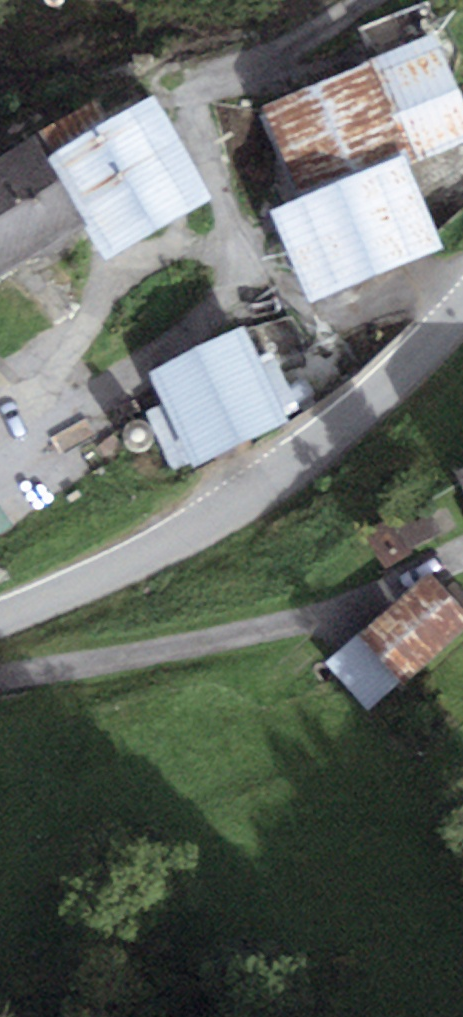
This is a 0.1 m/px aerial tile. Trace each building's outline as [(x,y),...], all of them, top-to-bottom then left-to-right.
[(376,59),(418,161),(462,143),(462,106),(434,35),(376,59)] [(369,62),(264,104),(299,188),(403,146),(369,62)] [(154,96),(51,155),(108,252),(210,193),(154,96)] [(0,164),(0,266),(80,219),(36,143),(0,164)] [(403,157),(273,211),(311,302),(441,248),(403,157)] [(242,326),(149,373),(197,467),(290,420),(242,326)] [(453,469),(462,487),(462,464),(453,469)] [(325,663),(368,711),(462,626),(462,611),(428,572),(325,663)]
